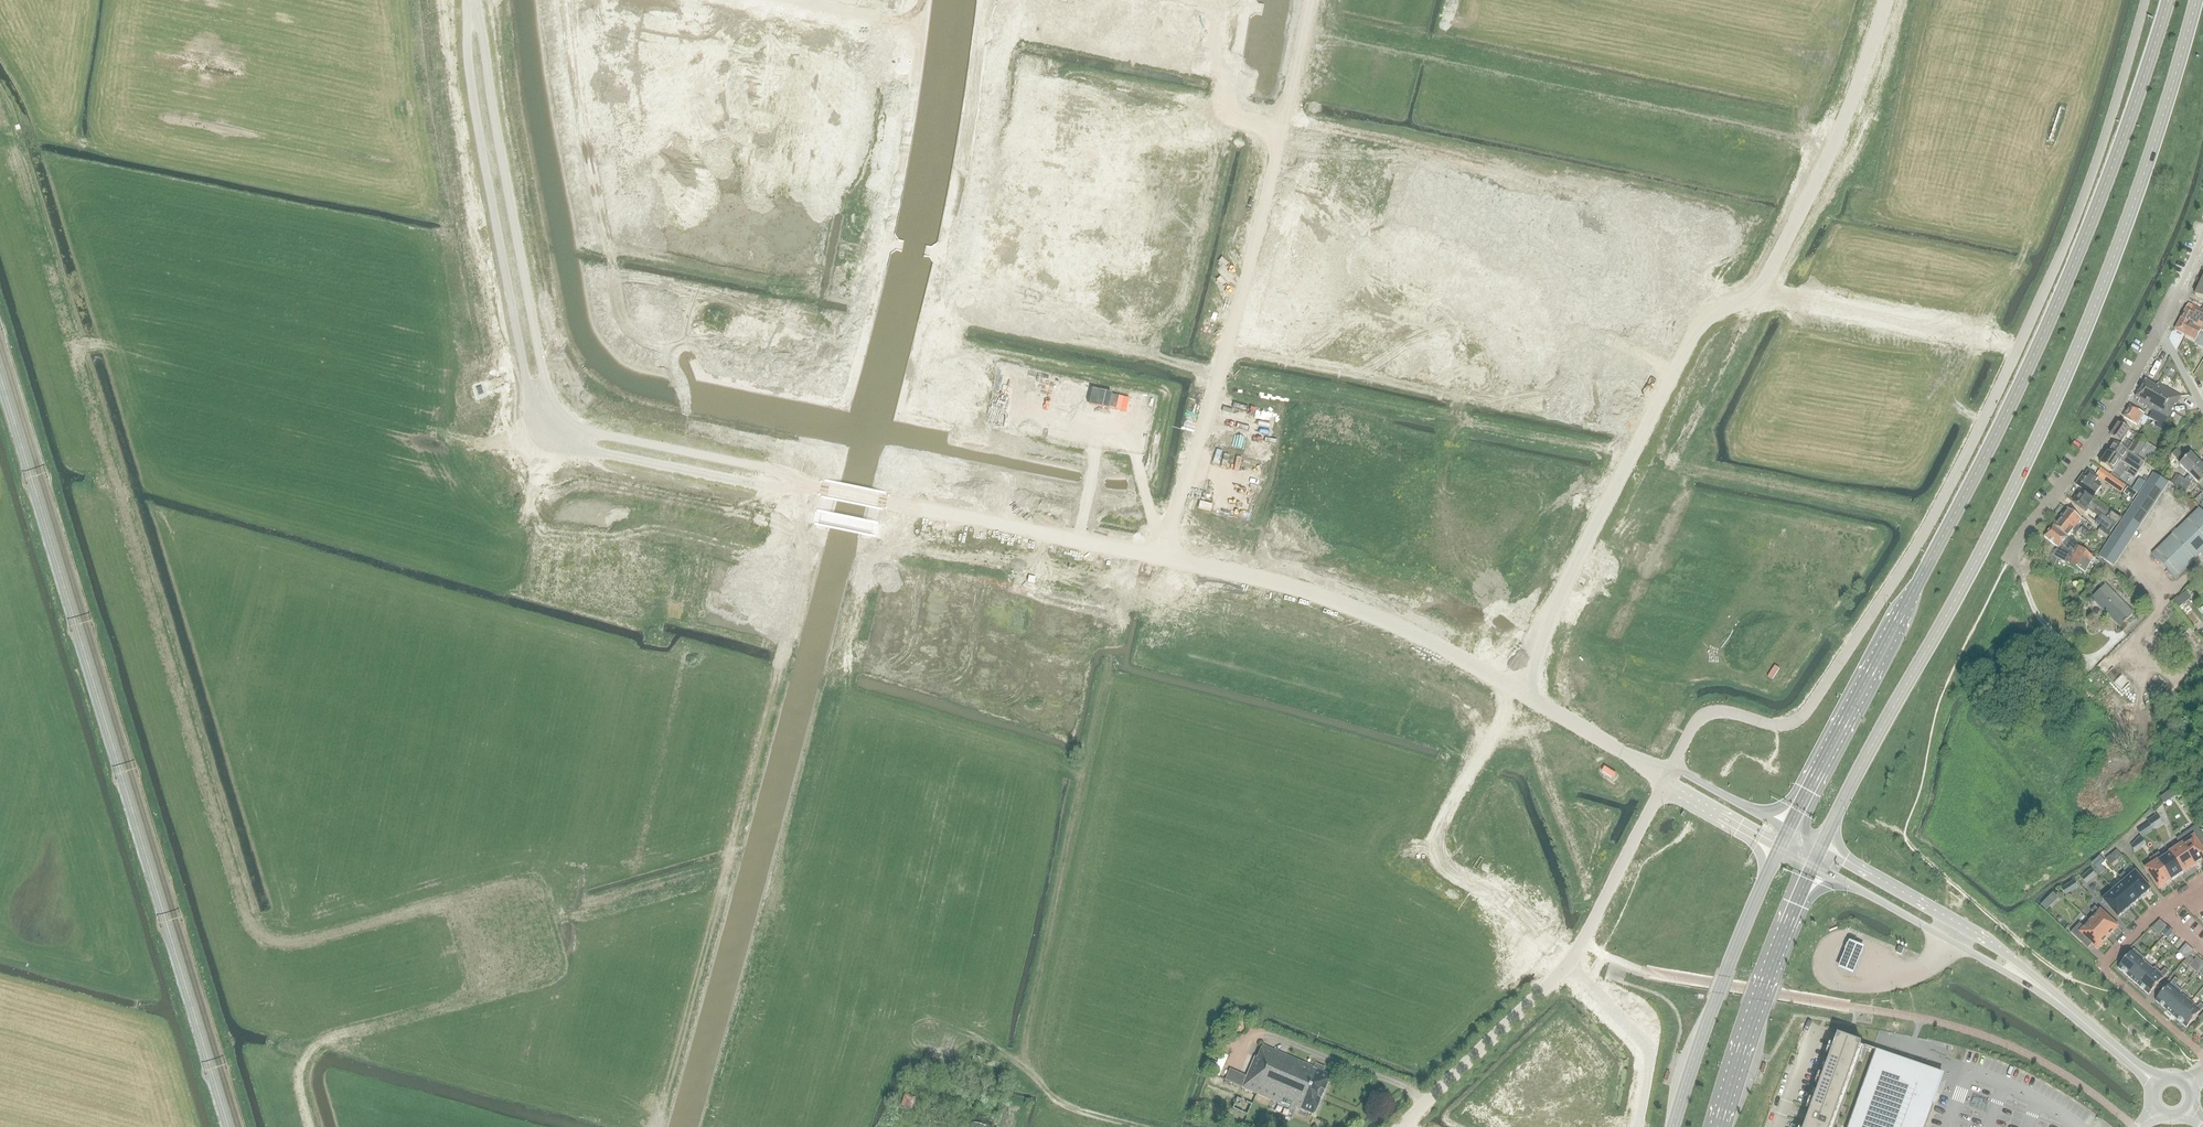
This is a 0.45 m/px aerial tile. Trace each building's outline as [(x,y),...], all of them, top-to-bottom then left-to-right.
[(2195,295),(2202,299),(2202,286),(2200,284),(2195,295)] [(2201,311),(2188,304),(2181,318),(2197,328),(2201,321),(2202,322),(2202,307),(2201,311)] [(2197,328),(2181,318),(2175,330),(2195,340),(2201,330),(2197,328)] [(2146,380),(2135,398),(2140,400),(2138,403),(2146,407),(2145,408),(2167,420),(2176,403),(2175,403),(2179,395),(2158,384),(2157,386),(2146,380)] [(2130,405),(2123,416),(2136,425),(2138,422),(2143,414),(2143,413),(2131,405),(2130,405)] [(2143,414),(2138,422),(2144,426),(2149,418),(2143,414)] [(2118,423),(2109,436),(2116,440),(2115,442),(2127,451),(2132,444),(2125,439),(2130,431),(2118,423)] [(2132,444),(2127,451),(2145,463),(2155,447),(2147,442),(2148,441),(2138,435),(2133,444),(2132,444)] [(2107,453),(2100,464),(2112,473),(2117,467),(2134,479),(2136,476),(2138,473),(2145,463),(2127,451),(2115,442),(2108,452),(2107,453)] [(2177,459),(2182,453),(2177,449),(2172,454),(2177,459)] [(2189,475),(2200,464),(2190,454),(2179,465),(2189,475)] [(2189,475),(2199,485),(2202,481),(2202,467),(2200,464),(2189,475)] [(2101,469),(2096,476),(2098,478),(2113,489),(2119,481),(2101,469)] [(2085,475),(2083,474),(2076,484),(2093,497),(2101,487),(2095,483),(2098,478),(2088,470),(2085,475)] [(2185,493),(2188,488),(2182,484),(2185,480),(2178,476),(2173,485),(2185,493)] [(2155,484),(2139,522),(2151,527),(2167,489),(2155,484)] [(2128,488),(2124,493),(2133,500),(2137,494),(2128,488)] [(2101,526),(2106,529),(2110,533),(2111,533),(2116,525),(2120,519),(2081,491),(2073,501),(2086,511),(2088,508),(2095,513),(2100,518),(2096,522),(2101,526)] [(2152,555),(2175,578),(2202,551),(2202,512),(2199,508),(2152,555)] [(2081,520),(2067,509),(2066,511),(2064,512),(2062,515),(2061,516),(2060,517),(2078,531),(2080,529),(2076,526),(2081,520)] [(2078,531),(2060,517),(2059,518),(2058,519),(2056,522),(2055,523),(2054,525),(2067,537),(2072,531),(2076,533),(2078,531)] [(2101,526),(2097,532),(2106,539),(2110,533),(2106,529),(2101,526)] [(2095,559),(2067,537),(2066,538),(2053,527),(2044,537),(2057,547),(2055,548),(2056,549),(2052,556),(2069,565),(2084,573),(2090,563),(2092,565),(2095,559)] [(2090,533),(2086,530),(2082,535),(2086,538),(2090,533)] [(2101,569),(2099,571),(2100,571),(2111,582),(2116,577),(2105,565),(2101,569)] [(2105,585),(2092,598),(2111,617),(2115,614),(2124,623),(2124,624),(2128,620),(2127,620),(2133,614),(2105,585)] [(2178,598),(2174,601),(2179,608),(2183,604),(2178,598)] [(2156,815),(2147,821),(2151,826),(2160,820),(2156,815)] [(2148,823),(2143,827),(2147,833),(2152,829),(2148,823)] [(2181,846),(2194,865),(2202,860),(2202,852),(2198,845),(2200,844),(2202,842),(2202,834),(2202,832),(2200,833),(2195,836),(2193,838),(2186,843),(2182,837),(2177,840),(2181,846)] [(2139,837),(2130,846),(2135,853),(2145,845),(2139,837)] [(2183,873),(2194,865),(2181,846),(2169,854),(2183,873)] [(2171,881),(2183,873),(2169,854),(2162,858),(2158,853),(2154,856),(2171,881)] [(2109,855),(2105,859),(2110,865),(2114,862),(2109,855)] [(2154,856),(2149,859),(2153,865),(2146,870),(2159,889),(2171,881),(2154,856)] [(2099,857),(2091,864),(2096,870),(2100,867),(2104,863),(2099,857)] [(2091,869),(2085,873),(2091,880),(2096,876),(2091,869)] [(2139,899),(2151,890),(2135,872),(2128,878),(2124,873),(2119,876),(2124,882),(2124,881),(2139,899)] [(2074,880),(2066,885),(2070,892),(2078,888),(2074,880)] [(2129,909),(2139,899),(2124,881),(2124,882),(2113,891),(2129,909)] [(2113,891),(2102,900),(2118,918),(2129,909),(2113,891)] [(2046,899),(2041,905),(2046,910),(2052,904),(2046,899)] [(2108,938),(2117,927),(2100,911),(2095,906),(2091,911),(2096,915),(2090,922),(2108,938)] [(2090,922),(2084,928),(2079,923),(2071,933),(2081,942),(2085,937),(2098,948),(2108,938),(2090,922)] [(2167,926),(2161,933),(2164,936),(2170,929),(2167,926)] [(2170,929),(2164,936),(2167,939),(2173,932),(2170,929)] [(1840,962),(1838,966),(1853,972),(1855,968),(1859,957),(1863,948),(1864,944),(1849,938),(1847,942),(1844,951),(1840,962)] [(2186,944),(2181,949),(2189,956),(2192,952),(2193,951),(2186,944)] [(2134,949),(2118,968),(2128,977),(2142,960),(2143,960),(2144,958),(2134,949)] [(2189,967),(2197,973),(2202,967),(2202,962),(2198,957),(2189,967)] [(2128,977),(2138,986),(2153,970),(2143,960),(2142,960),(2128,977)] [(2138,986),(2143,990),(2149,995),(2168,972),(2165,969),(2161,973),(2155,968),(2153,970),(2138,986)] [(2175,978),(2155,1001),(2166,1010),(2180,993),(2182,991),(2175,986),(2179,981),(2175,978)] [(2190,1002),(2180,993),(2166,1010),(2176,1019),(2190,1002)] [(2190,1002),(2176,1019),(2186,1028),(2202,1009),(2202,1006),(2200,1004),(2197,1008),(2190,1002)] [(1861,1045),(1838,1036),(1809,1116),(1805,1126),(1832,1126),(1861,1045)] [(1240,1083),(1239,1086),(1242,1087),(1241,1087),(1295,1110),(1296,1108),(1314,1115),(1331,1075),(1322,1072),(1316,1069),(1316,1070),(1313,1069),(1314,1067),(1262,1045),(1257,1057),(1254,1056),(1243,1084),(1240,1083)] [(1932,1105),(1943,1075),(1876,1051),(1877,1050),(1876,1050),(1848,1126),(1925,1126),(1933,1105),(1932,1105)] [(904,1096),(901,1107),(911,1110),(915,1100),(904,1096)]
